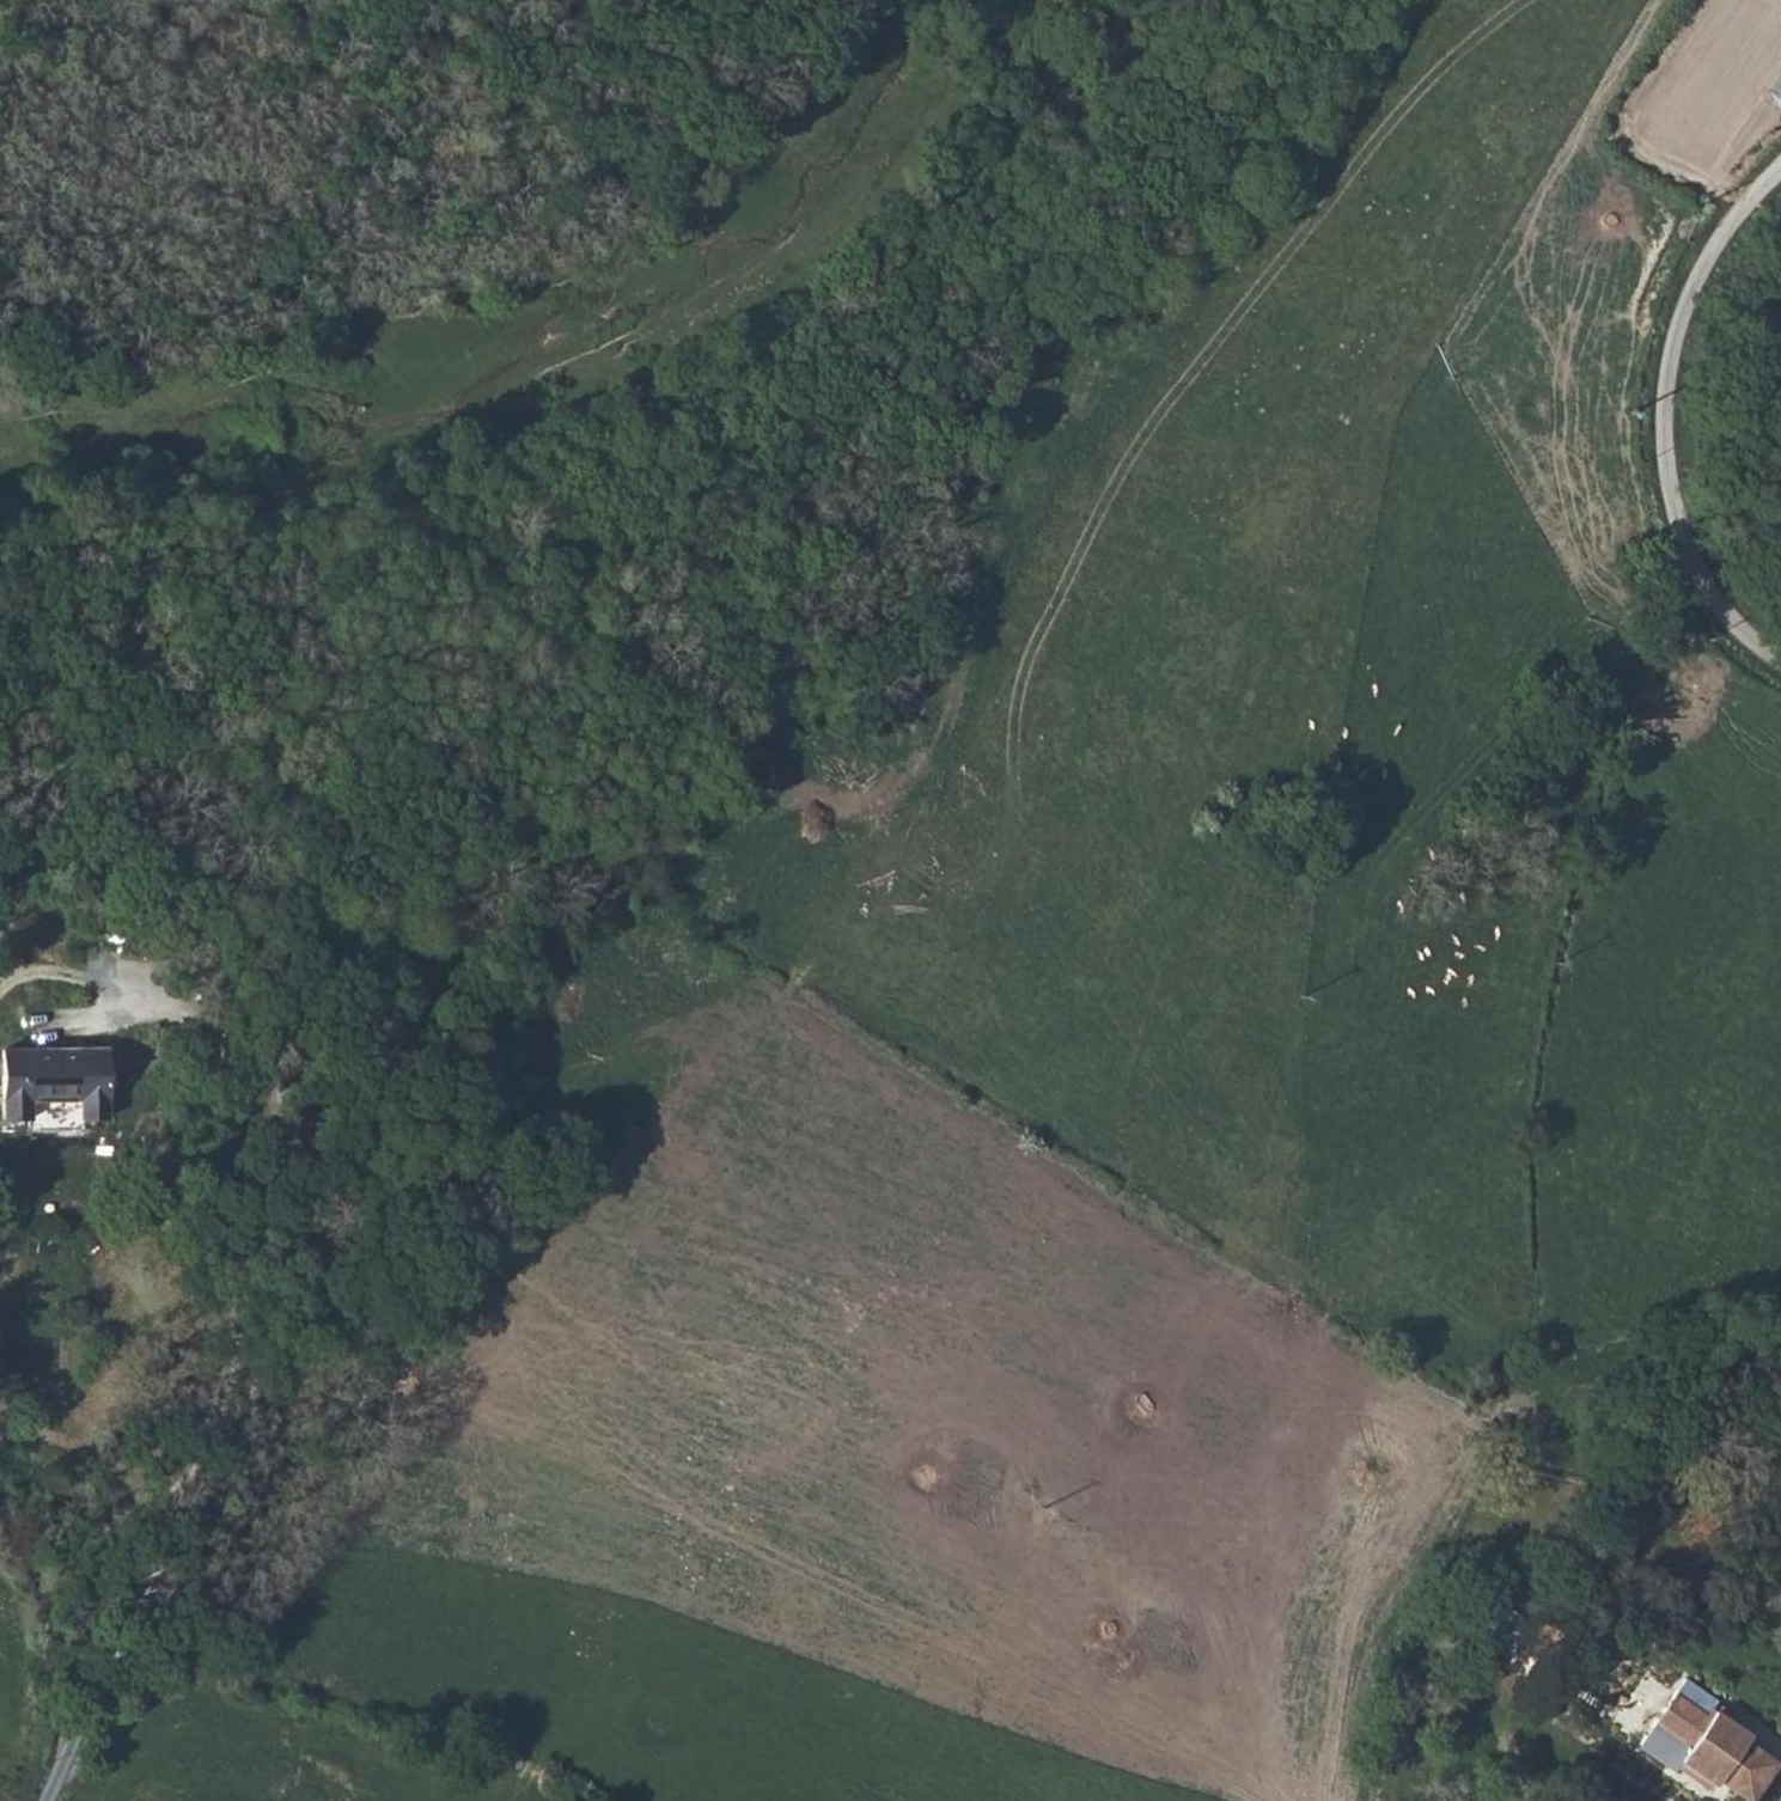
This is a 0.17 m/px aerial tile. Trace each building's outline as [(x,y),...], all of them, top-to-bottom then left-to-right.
[(1770,89),(1780,97),(1780,74),(1770,89)] [(95,1050),(0,1054),(0,1124),(17,1124),(17,1104),(70,1104),(70,1120),(96,1119),(95,1050)] [(1672,1698),(1647,1731),(1677,1754),(1669,1763),(1703,1789),(1706,1785),(1727,1800),(1759,1800),(1780,1774),(1739,1742),(1742,1738),(1709,1712),(1702,1721),(1672,1698)]
